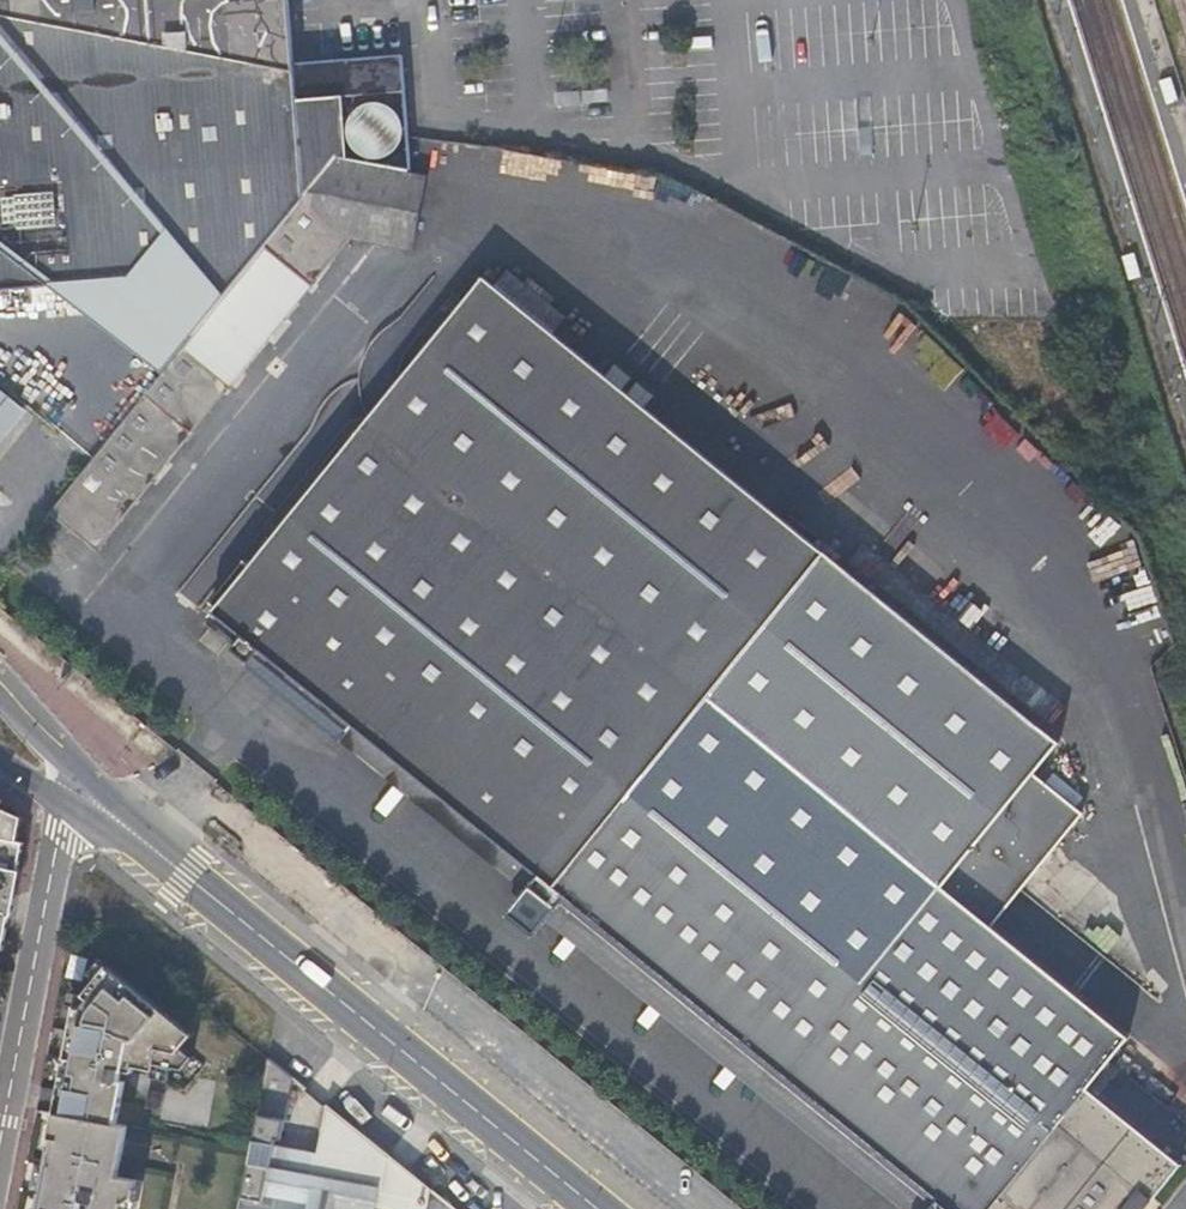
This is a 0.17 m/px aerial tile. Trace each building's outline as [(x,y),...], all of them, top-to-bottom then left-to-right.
[(410,170),(407,138),(400,55),(292,62),(289,0),(0,0),(0,292),(124,282),(192,338),(50,513),(97,549),(350,239),(412,245),(425,173),(410,170)] [(210,615),(931,1207),(930,1208),(1144,1208),(1174,1173),(1083,1098),(1124,1047),(984,935),(1074,822),(1028,782),(1057,748),(484,275),(210,615)] [(0,388),(0,446),(28,411),(0,388)] [(8,919),(11,919),(19,873),(16,872),(21,845),(15,843),(19,820),(0,811),(0,951),(8,919)] [(105,965),(95,976),(98,979),(108,967),(105,965)] [(119,1202),(122,1202),(130,1197),(133,1180),(114,1176),(124,1125),(114,1124),(122,1080),(117,1079),(119,1069),(130,1071),(131,1065),(151,1068),(152,1062),(181,1067),(190,1055),(179,1047),(190,1033),(108,967),(98,979),(95,976),(81,994),(86,998),(80,1006),(72,1005),(62,1057),(70,1059),(68,1071),(60,1069),(47,1137),(55,1138),(53,1149),(45,1147),(40,1172),(49,1174),(47,1186),(38,1184),(33,1208),(35,1208),(117,1208),(119,1202)] [(81,994),(72,1005),(80,1006),(86,998),(81,994)] [(70,1059),(62,1057),(60,1069),(68,1071),(70,1059)] [(282,1118),(290,1077),(267,1057),(256,1113),(282,1118)] [(146,1089),(143,1106),(155,1108),(159,1105),(162,1092),(146,1089)] [(325,1104),(316,1151),(273,1143),(273,1138),(278,1139),(282,1118),(256,1113),(238,1208),(453,1208),(325,1104)] [(47,1137),(45,1147),(53,1149),(55,1138),(47,1137)] [(40,1172),(38,1184),(47,1186),(49,1174),(40,1172)]
